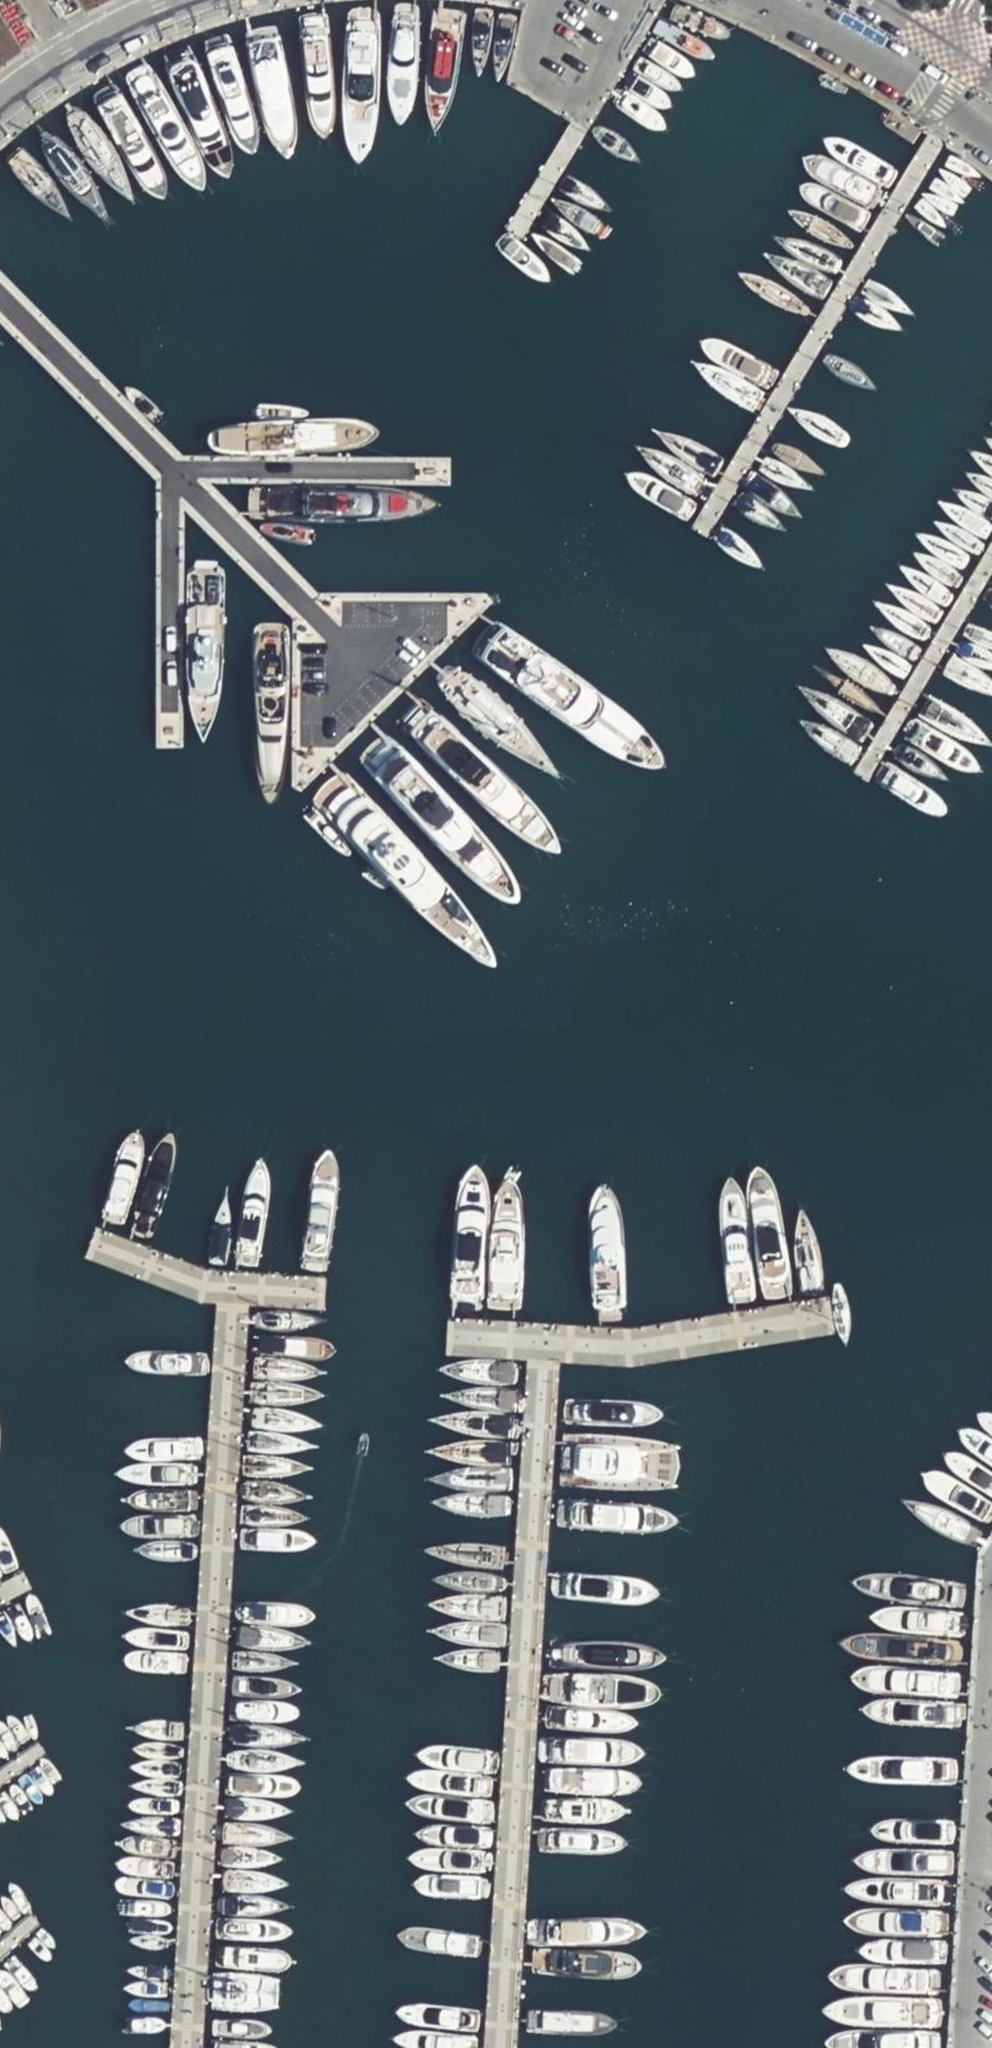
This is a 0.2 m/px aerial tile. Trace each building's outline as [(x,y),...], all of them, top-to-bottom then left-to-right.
[(917,13),(921,0),(912,0),(917,13)]
